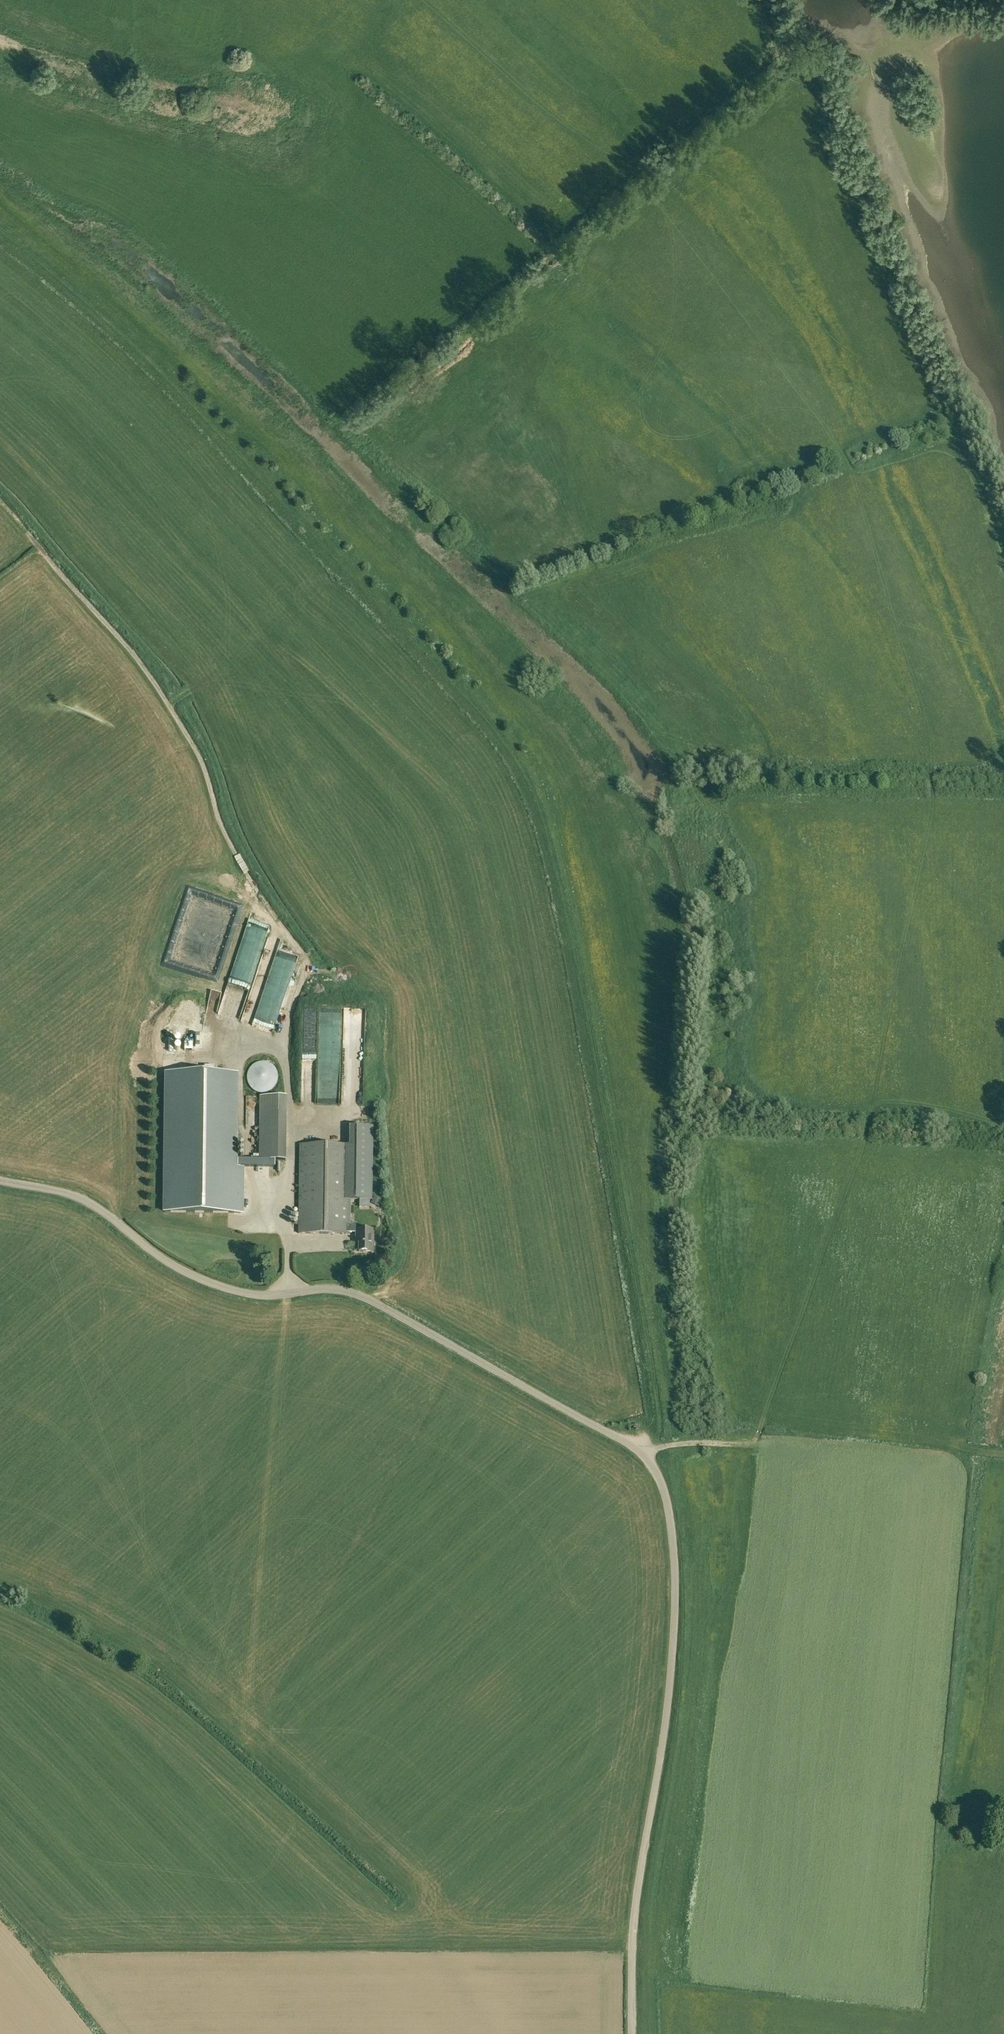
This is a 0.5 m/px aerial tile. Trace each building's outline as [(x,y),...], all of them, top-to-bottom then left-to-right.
[(339,1036),(352,1035),(352,1023),(339,1024),(339,1036)] [(248,1082),(253,1090),(262,1092),(271,1090),(277,1082),(277,1072),(271,1065),(262,1062),(253,1065),(248,1072),(248,1082)] [(308,1078),(315,1077),(313,1068),(306,1070),(308,1078)] [(236,1073),(167,1073),(165,1212),(243,1213),(244,1167),(235,1167),(236,1073)] [(259,1112),(258,1161),(286,1162),(286,1112),(286,1097),(259,1096),(259,1112)] [(372,1126),(349,1125),(349,1145),(299,1144),(298,1234),(350,1234),(350,1232),(356,1232),(356,1238),(359,1238),(359,1251),(373,1251),(373,1230),(357,1229),(357,1223),(350,1223),(350,1198),(371,1199),(372,1126)] [(371,1204),(378,1207),(381,1200),(374,1197),(371,1204)]
